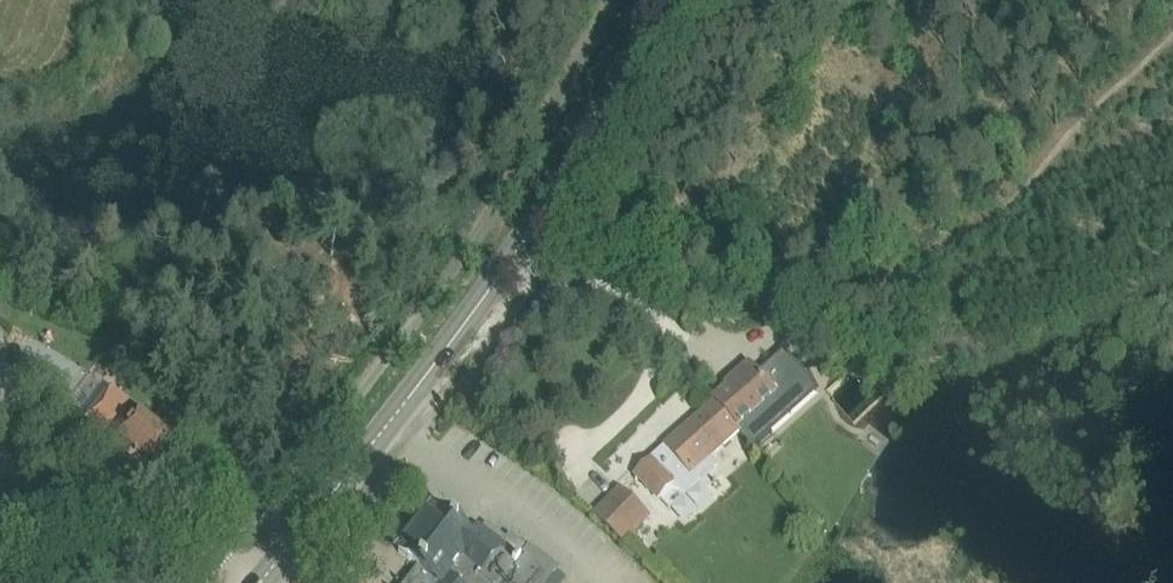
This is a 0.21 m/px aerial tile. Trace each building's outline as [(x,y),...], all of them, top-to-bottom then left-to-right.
[(741,381),(715,404),(737,429),(757,451),(772,437),(768,432),(792,412),(775,394),(768,386),(751,368),(739,379),(741,381)] [(640,382),(629,396),(639,403),(650,389),(640,382)] [(172,438),(110,389),(87,418),(129,453),(127,456),(130,458),(149,473),(161,458),(158,456),(172,438)] [(636,475),(652,493),(657,498),(674,483),(685,496),(698,484),(687,473),(737,429),(715,404),(652,460),(636,475)] [(805,500),(815,510),(830,496),(819,486),(805,500)] [(618,487),(591,515),(624,546),(651,519),(618,487)] [(556,571),(526,548),(521,552),(486,523),(480,530),(477,528),(469,538),(432,509),(398,551),(418,567),(405,582),(546,582),(556,571)]
